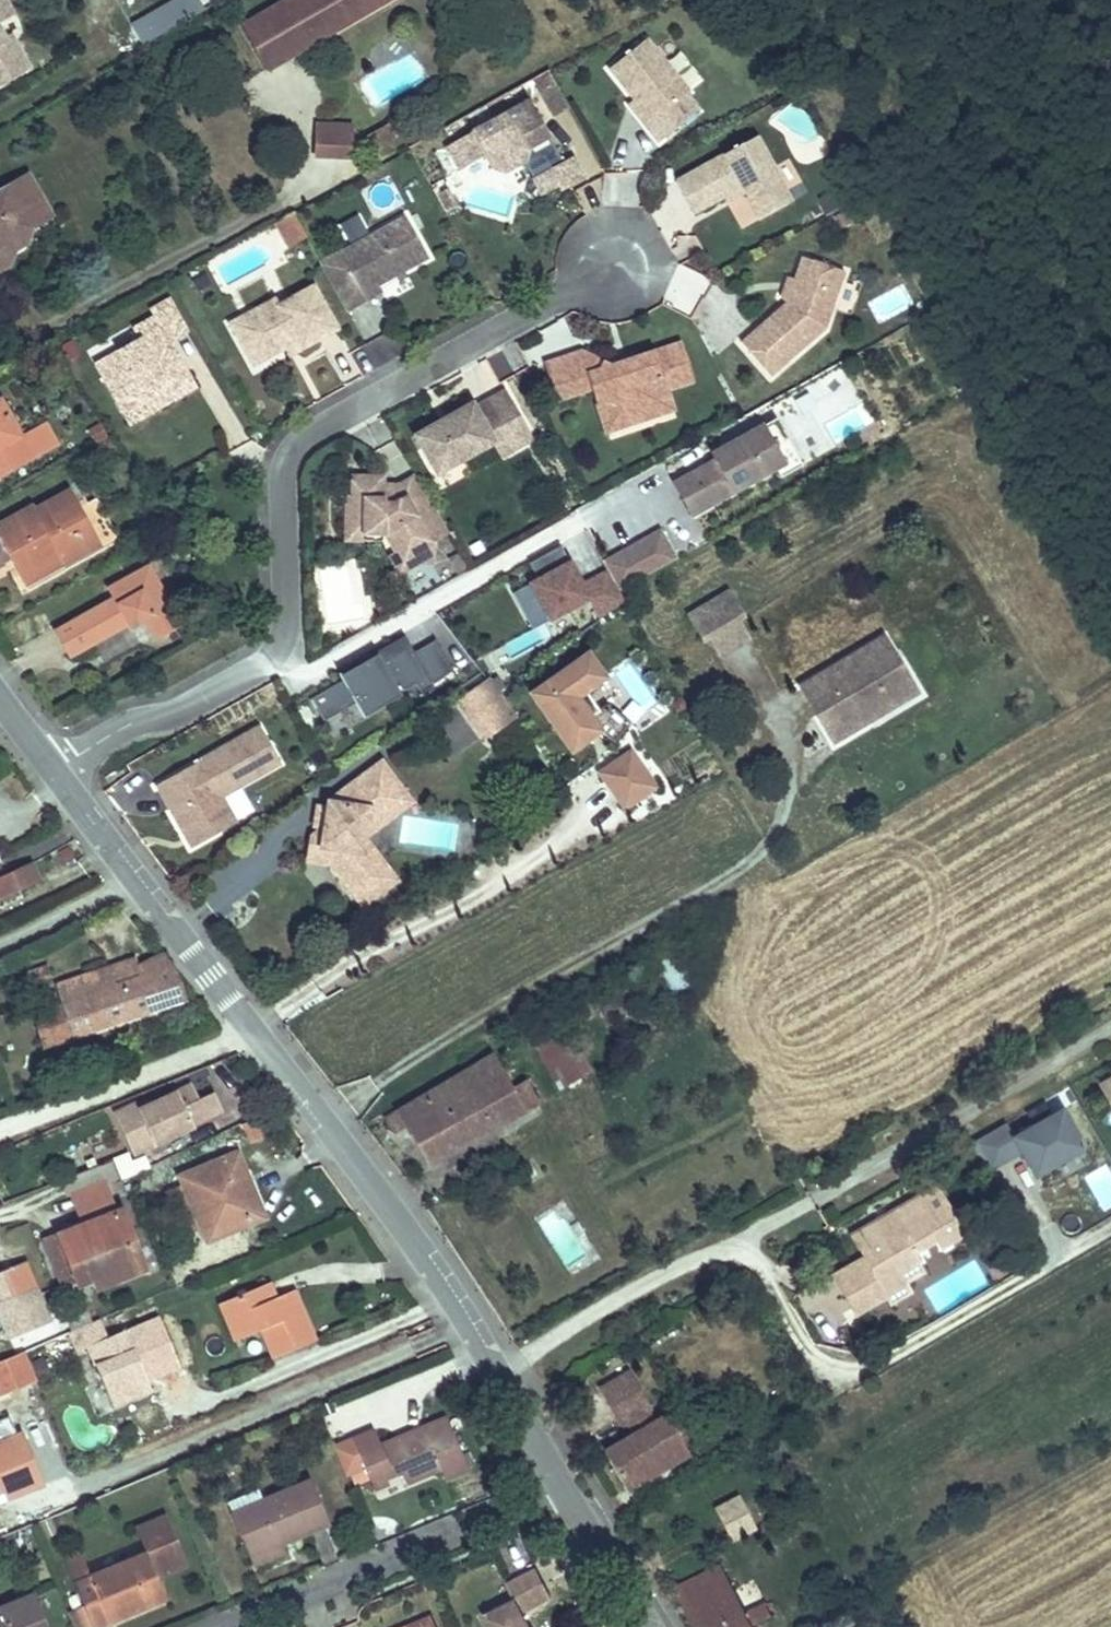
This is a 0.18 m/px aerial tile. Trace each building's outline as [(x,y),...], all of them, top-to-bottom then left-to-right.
[(11,11),(4,0),(0,0),(0,18),(11,11)] [(134,24),(144,44),(205,9),(199,0),(176,0),(134,24)] [(269,8),(244,24),(269,67),(294,51),(289,43),(341,13),(338,7),(350,0),(305,0),(275,18),(269,8)] [(269,8),(275,18),(305,0),(284,0),(269,8)] [(361,11),(355,0),(350,0),(338,7),(341,13),(289,43),(294,51),(361,11)] [(361,11),(381,0),(355,0),(361,11)] [(689,90),(646,37),(609,67),(634,97),(651,119),(646,123),(659,140),(698,109),(685,93),(689,90)] [(651,119),(634,97),(629,101),(646,123),(651,119)] [(548,135),(528,99),(447,144),(460,168),(485,154),(492,166),(505,169),(524,159),(528,147),(548,135)] [(353,161),(353,122),(318,122),(318,161),(353,161)] [(760,218),(791,200),(755,135),(676,179),(694,211),(742,184),(760,218)] [(562,160),(551,167),(560,183),(562,188),(584,176),(572,155),(562,160)] [(560,183),(551,167),(534,176),(543,192),(560,183)] [(14,244),(16,245),(29,239),(34,223),(55,210),(32,168),(0,187),(0,242),(14,244)] [(447,187),(437,193),(446,210),(457,205),(447,187)] [(293,212),(276,222),(289,246),(307,236),(293,212)] [(378,283),(428,255),(406,214),(321,261),(346,308),(382,289),(378,283)] [(671,248),(680,265),(704,253),(695,235),(671,248)] [(16,245),(14,244),(0,242),(0,269),(12,262),(16,245)] [(843,269),(800,254),(793,277),(785,299),(740,339),(770,374),(824,326),(843,269)] [(677,265),(663,300),(697,314),(711,280),(677,265)] [(793,277),(787,275),(780,294),(785,299),(793,277)] [(259,316),(235,329),(253,364),(284,347),(297,340),(301,348),(337,327),(314,283),(279,302),(275,296),(254,306),(259,316)] [(142,340),(96,365),(119,405),(142,392),(145,396),(165,384),(170,392),(192,380),(170,341),(188,331),(170,301),(152,311),(155,317),(135,329),(142,340)] [(254,306),(229,320),(235,329),(259,316),(254,306)] [(297,340),(284,347),(288,354),(301,348),(297,340)] [(692,380),(680,342),(635,357),(637,362),(634,368),(622,372),(619,362),(609,365),(604,362),(580,351),(544,362),(556,398),(590,387),(595,402),(605,399),(612,403),(617,418),(644,409),(655,415),(666,392),(665,389),(692,380)] [(637,362),(635,357),(634,352),(604,362),(609,365),(619,362),(622,372),(634,368),(637,362)] [(129,424),(196,387),(192,380),(170,392),(165,384),(145,396),(142,392),(119,405),(129,424)] [(440,419),(415,433),(437,471),(491,439),(509,429),(518,445),(533,436),(506,388),(475,407),(472,402),(447,415),(449,419),(443,423),(440,419)] [(672,409),(666,392),(655,415),(672,409)] [(605,431),(655,415),(644,409),(617,418),(612,403),(605,399),(595,402),(605,431)] [(33,453),(21,432),(17,433),(0,403),(0,471),(33,453)] [(783,461),(761,423),(713,450),(717,457),(675,481),(693,511),(783,461)] [(509,429),(491,439),(501,455),(518,445),(509,429)] [(399,484),(383,484),(383,502),(393,502),(405,495),(409,500),(426,490),(417,473),(399,484)] [(346,531),(385,533),(396,553),(408,546),(417,562),(432,562),(432,540),(449,531),(426,490),(409,500),(405,495),(393,502),(383,502),(383,484),(383,475),(353,475),(353,496),(347,496),(346,531)] [(8,552),(16,547),(25,564),(58,547),(65,560),(98,541),(102,546),(119,538),(95,495),(80,505),(70,488),(36,507),(34,503),(0,522),(0,537),(8,552)] [(661,530),(602,563),(618,593),(678,560),(661,530)] [(567,547),(574,562),(595,552),(589,537),(567,547)] [(396,553),(390,555),(400,572),(417,562),(408,546),(396,553)] [(16,547),(8,552),(25,582),(65,560),(58,547),(25,564),(16,547)] [(562,549),(529,566),(538,581),(512,596),(534,636),(592,604),(562,549)] [(115,596),(57,629),(71,653),(128,622),(129,624),(144,616),(156,635),(180,622),(147,564),(109,585),(115,596)] [(601,576),(584,584),(599,616),(616,609),(601,576)] [(727,591),(686,614),(714,665),(755,642),(727,591)] [(496,671),(552,637),(544,624),(488,658),(496,671)] [(425,626),(407,638),(415,651),(434,640),(425,626)] [(343,678),(308,698),(322,721),(355,702),(363,714),(397,693),(396,691),(415,680),(421,691),(454,672),(435,640),(415,652),(404,634),(340,672),(343,678)] [(834,741),(876,717),(872,709),(910,688),(884,642),(803,687),(834,741)] [(523,671),(515,660),(488,679),(496,690),(523,671)] [(496,690),(488,679),(487,679),(459,700),(484,735),(512,715),(509,709),(519,701),(536,688),(523,671),(496,690)] [(526,710),(543,698),(536,688),(519,701),(526,710)] [(872,709),(876,717),(915,696),(910,688),(872,709)] [(261,722),(157,781),(193,843),(238,819),(223,793),(282,759),(261,722)] [(622,815),(659,792),(633,750),(595,772),(622,815)] [(384,805),(390,814),(411,799),(381,759),(327,798),(326,805),(323,823),(322,827),(316,828),(310,833),(306,857),(330,861),(363,904),(396,879),(365,837),(367,831),(373,813),(384,805)] [(323,823),(326,805),(317,804),(314,821),(323,823)] [(367,831),(390,814),(384,805),(373,813),(367,831)] [(0,879),(0,898),(40,879),(32,863),(0,879)] [(690,980),(669,944),(647,957),(653,968),(636,978),(643,989),(660,979),(668,993),(690,980)] [(175,968),(166,955),(141,969),(138,959),(57,985),(64,1007),(46,1012),(46,1014),(39,1016),(41,1026),(47,1023),(52,1040),(160,1004),(186,996),(175,968)] [(48,966),(29,972),(32,982),(52,975),(48,966)] [(591,1067),(581,1050),(572,1054),(552,1019),(528,1032),(559,1085),(591,1067)] [(492,1054),(457,1075),(488,1128),(524,1107),(511,1085),(492,1054)] [(488,1128),(457,1075),(385,1120),(393,1132),(405,1125),(427,1164),(488,1128)] [(525,1078),(511,1085),(524,1107),(538,1099),(525,1078)] [(198,1097),(191,1082),(176,1089),(184,1104),(198,1097)] [(194,1126),(192,1123),(222,1109),(213,1090),(198,1097),(184,1104),(176,1089),(138,1107),(135,1101),(113,1111),(133,1154),(194,1126)] [(1084,1146),(1061,1107),(1013,1135),(1005,1121),(972,1140),(989,1168),(1020,1149),(1035,1174),(1084,1146)] [(98,1164),(89,1141),(66,1151),(75,1173),(98,1164)] [(169,1190),(171,1197),(186,1232),(203,1226),(206,1234),(251,1216),(236,1177),(247,1173),(239,1150),(181,1172),(186,1184),(169,1190)] [(120,1180),(150,1175),(147,1156),(117,1161),(120,1180)] [(265,1216),(247,1173),(236,1177),(251,1216),(206,1234),(209,1240),(265,1216)] [(68,1288),(93,1279),(135,1262),(116,1212),(104,1182),(73,1194),(85,1224),(45,1239),(62,1283),(66,1282),(68,1288)] [(887,1293),(887,1291),(880,1280),(918,1258),(913,1249),(935,1237),(941,1245),(963,1232),(936,1186),(852,1235),(864,1255),(833,1274),(856,1312),(887,1293)] [(135,1262),(93,1279),(97,1288),(147,1268),(123,1209),(116,1212),(135,1262)] [(0,1272),(0,1311),(11,1336),(51,1318),(27,1261),(0,1272)] [(268,1282),(221,1303),(237,1341),(263,1330),(275,1357),(315,1340),(296,1296),(278,1304),(268,1282)] [(154,1387),(138,1348),(148,1344),(139,1323),(111,1335),(103,1317),(93,1321),(73,1329),(71,1330),(79,1349),(91,1344),(117,1403),(154,1387)] [(153,1356),(148,1344),(138,1348),(144,1361),(153,1356)] [(0,1361),(0,1396),(38,1380),(26,1350),(0,1361)] [(625,1418),(633,1431),(652,1420),(644,1407),(649,1404),(628,1370),(599,1387),(619,1421),(625,1418)] [(633,1431),(604,1448),(627,1488),(689,1453),(666,1412),(652,1420),(633,1431)] [(5,1488),(9,1497),(46,1481),(25,1432),(19,1434),(11,1415),(0,1419),(0,1490),(5,1488)] [(364,1468),(368,1475),(381,1469),(385,1479),(401,1472),(404,1478),(407,1484),(440,1470),(444,1480),(467,1471),(445,1417),(380,1445),(374,1430),(332,1448),(345,1476),(364,1468)] [(381,1469),(368,1475),(374,1491),(404,1478),(401,1472),(385,1479),(381,1469)] [(227,1515),(246,1559),(280,1544),(327,1525),(308,1481),(260,1501),(227,1515)] [(0,1490),(0,1501),(9,1497),(5,1488),(0,1490)] [(730,1545),(757,1533),(740,1495),(713,1508),(730,1545)] [(145,1557),(155,1578),(185,1565),(164,1519),(134,1532),(145,1557)] [(280,1544),(246,1559),(249,1566),(283,1552),(280,1544)] [(74,1587),(90,1580),(79,1556),(63,1562),(74,1587)] [(135,1613),(132,1605),(141,1602),(144,1609),(164,1600),(155,1578),(145,1557),(90,1580),(74,1587),(91,1626),(102,1626),(135,1613)] [(520,1612),(548,1597),(532,1568),(504,1583),(512,1599),(480,1616),(485,1626),(529,1626),(520,1612)] [(697,1626),(756,1626),(754,1623),(772,1614),(766,1604),(748,1613),(724,1568),(678,1591),(697,1626)] [(32,1596),(0,1609),(0,1626),(46,1626),(32,1596)] [(132,1605),(135,1613),(144,1609),(141,1602),(132,1605)] [(430,1617),(407,1626),(434,1626),(430,1617)]
